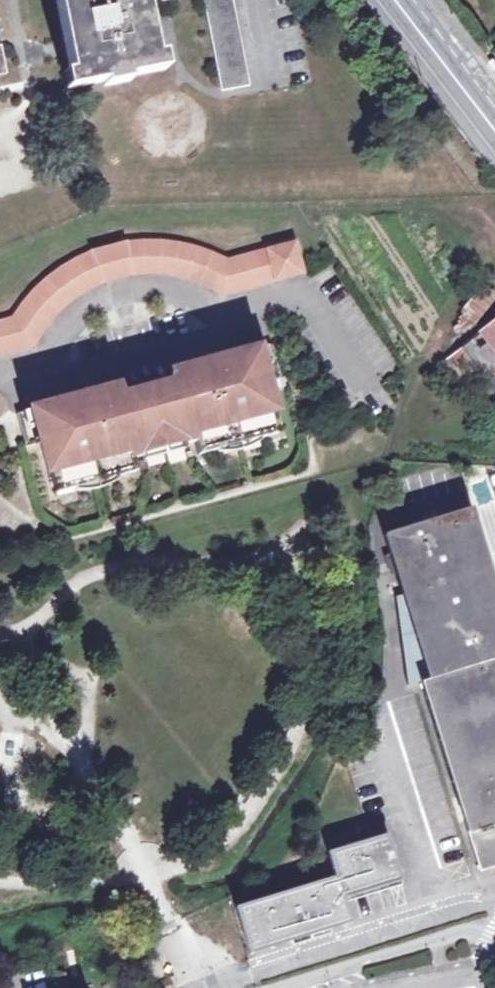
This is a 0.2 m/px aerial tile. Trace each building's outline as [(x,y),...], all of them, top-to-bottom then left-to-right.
[(144,0),(55,0),(61,30),(71,87),(157,71),(144,3),(144,0)] [(220,90),(248,84),(231,0),(202,0),(220,90)] [(132,239),(123,240),(129,273),(135,272),(145,272),(155,272),(165,273),(175,274),(185,277),(194,280),(203,284),(220,294),(302,272),(293,240),(227,258),(205,248),(193,244),(181,241),(169,239),(157,238),(144,238),(132,239)] [(129,273),(123,240),(120,241),(108,243),(96,247),(90,249),(102,280),(106,279),(115,276),(125,274),(129,273)] [(33,344),(43,327),(49,319),(55,311),(63,304),(70,298),(78,292),(87,287),(96,283),(102,280),(90,249),(84,252),(73,257),(63,264),(53,271),(43,279),(35,288),(26,297),(13,318),(0,321),(0,353),(33,344)] [(462,311),(475,321),(494,296),(480,285),(462,311)] [(482,410),(494,401),(494,321),(444,360),(482,410)] [(47,413),(44,404),(14,412),(24,445),(37,442),(45,471),(47,470),(53,491),(79,484),(76,477),(91,473),(90,469),(104,466),(108,477),(133,470),(129,457),(126,446),(136,442),(138,448),(158,442),(179,437),(177,431),(188,428),(192,440),(195,454),(220,447),(218,439),(233,435),(248,431),(250,439),(277,432),(270,410),(272,409),(264,381),(279,377),(269,343),(240,351),(242,361),(202,372),(199,362),(169,370),(172,381),(119,395),(115,384),(84,393),(87,402),(47,413)] [(240,351),(199,362),(202,372),(242,361),(240,351)] [(84,393),(44,404),(47,413),(87,402),(84,393)] [(181,443),(192,440),(188,428),(177,431),(179,437),(181,443)] [(235,443),(250,439),(248,431),(233,435),(235,443)] [(220,447),(235,443),(233,435),(218,439),(220,447)] [(161,453),(182,447),(181,443),(179,437),(158,442),(161,453)] [(129,457),(139,454),(138,448),(136,442),(126,446),(129,457)] [(161,453),(158,442),(138,448),(139,454),(141,459),(161,453)] [(93,481),(108,477),(104,466),(90,469),(91,473),(93,481)] [(79,484),(93,481),(91,473),(76,477),(79,484)] [(494,864),(494,585),(471,507),(457,511),(383,534),(401,593),(397,594),(409,683),(420,680),(479,869),(494,864)] [(250,951),(272,944),(349,921),(343,897),(399,879),(386,835),(367,840),(327,852),(335,877),(236,907),(250,951)]
